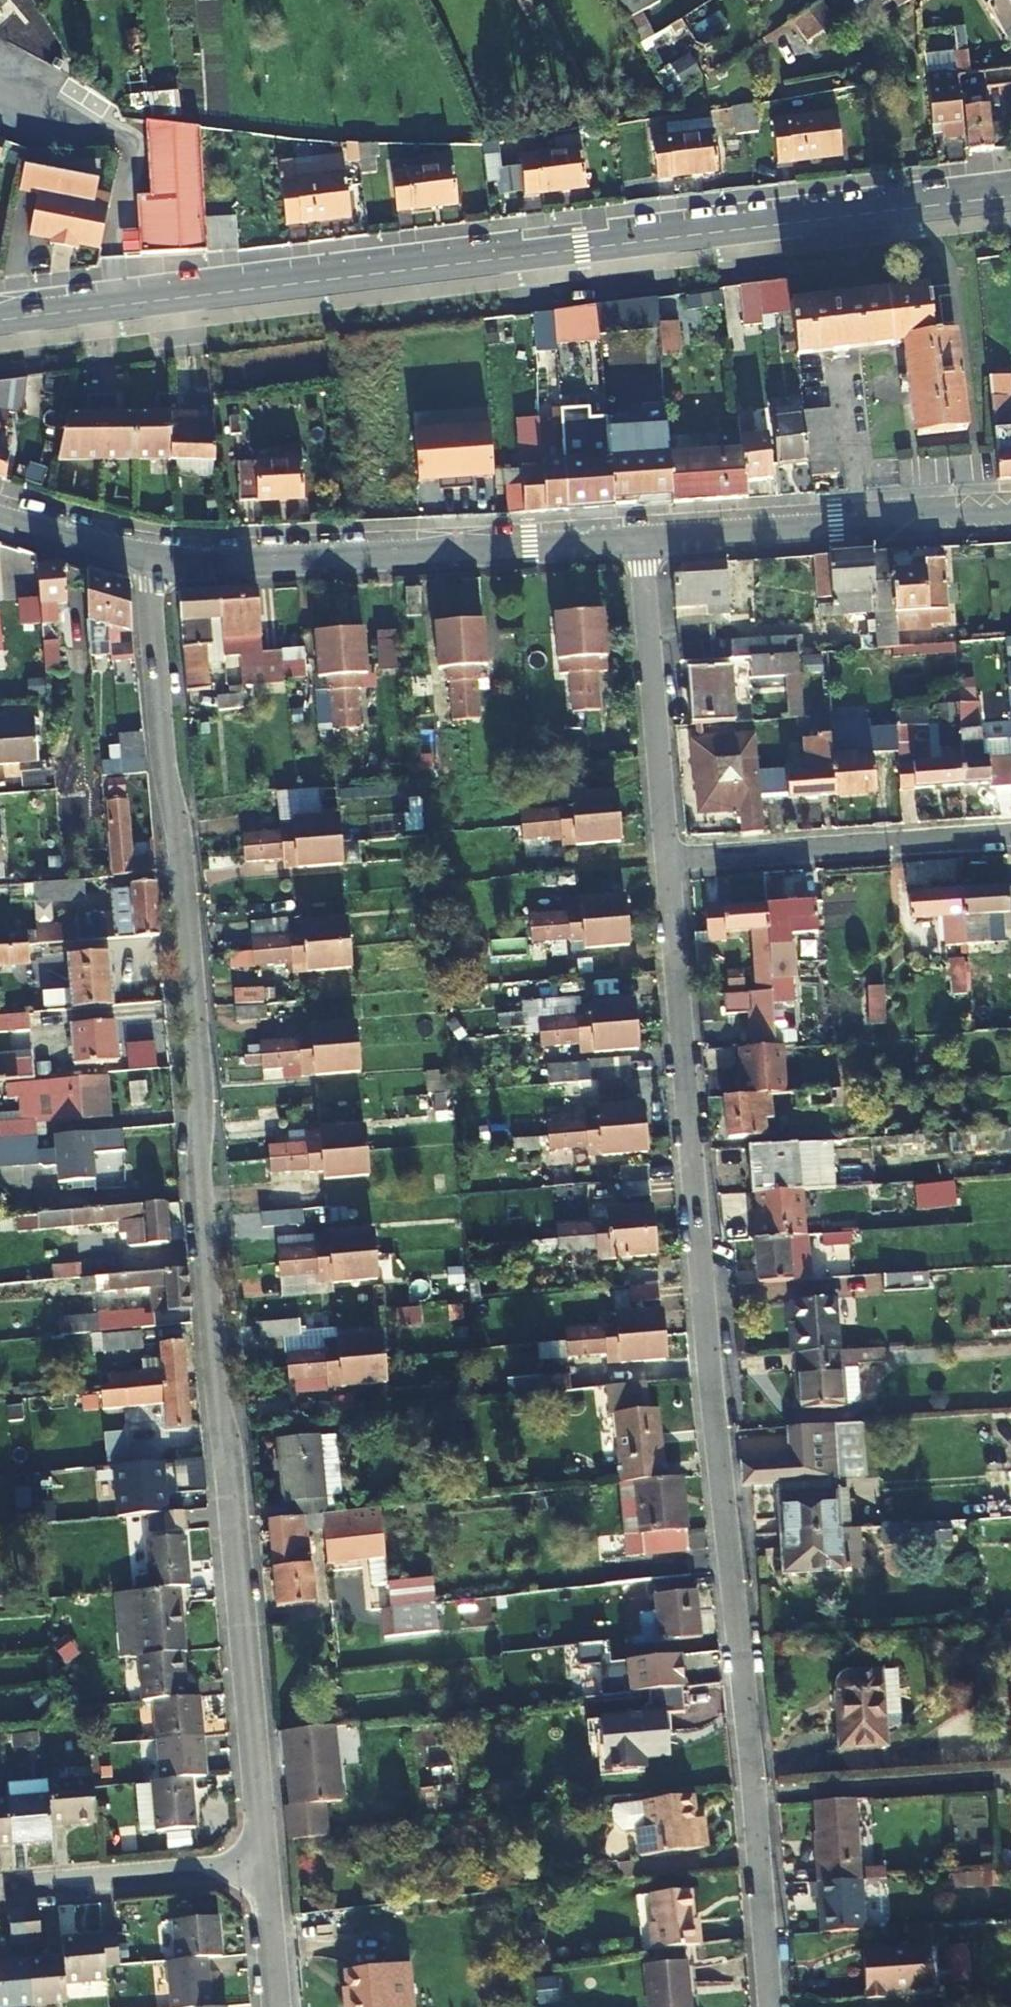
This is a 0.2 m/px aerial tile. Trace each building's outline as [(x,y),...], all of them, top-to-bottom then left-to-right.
[(632,47),(653,36),(641,14),(654,7),(650,0),(607,0),(632,47)] [(893,0),(872,0),(884,20),(899,10),(893,0)] [(899,10),(916,0),(893,0),(899,10)] [(984,2),(1005,35),(1010,31),(1010,0),(988,0),(984,2)] [(805,42),(835,22),(821,1),(791,21),(805,42)] [(658,71),(668,92),(701,77),(690,56),(658,71)] [(1009,87),(1008,72),(966,76),(958,77),(960,91),(961,95),(964,94),(970,151),(1007,147),(1005,129),(1005,125),(1000,126),(990,126),(986,89),(1009,87)] [(944,143),(965,141),(961,95),(960,91),(930,94),(933,129),(942,128),(944,143)] [(744,105),(748,138),(758,137),(755,104),(744,105)] [(737,139),(748,138),(744,105),(734,107),(737,139)] [(837,114),(775,122),(781,164),(842,157),(837,114)] [(138,199),(142,257),(209,252),(206,217),(200,127),(190,126),(156,122),(146,122),(152,198),(138,199)] [(658,180),(720,173),(714,123),(667,129),(668,136),(653,138),(658,180)] [(587,189),(581,134),(557,137),(559,150),(522,154),(527,196),(587,189)] [(359,144),(362,172),(376,170),(374,145),(359,144)] [(482,146),(488,186),(504,185),(498,144),(482,146)] [(459,205),(452,151),(405,158),(407,169),(392,171),(398,214),(459,205)] [(345,163),(283,170),(289,224),(351,218),(345,163)] [(28,164),(23,191),(40,195),(33,238),(102,249),(109,206),(93,204),(98,179),(28,164)] [(209,253),(225,252),(221,217),(209,217),(206,217),(209,253)] [(762,288),(765,320),(796,317),(794,303),(794,301),(792,284),(762,288)] [(721,288),(730,350),(744,348),(736,286),(721,288)] [(762,288),(744,290),(748,329),(766,328),(765,320),(762,288)] [(796,317),(799,353),(834,349),(834,353),(849,351),(849,348),(907,341),(913,376),(908,377),(909,391),(915,391),(919,436),(964,431),(954,332),(936,334),(930,288),(794,303),(796,317)] [(658,300),(625,304),(628,330),(659,327),(659,325),(658,300)] [(625,304),(598,307),(600,333),(628,330),(625,304)] [(556,312),(558,344),(601,339),(600,333),(598,307),(576,309),(556,312)] [(558,344),(556,312),(534,315),(536,347),(558,344)] [(659,327),(662,358),(676,357),(674,325),(659,325),(659,327)] [(1010,480),(1010,369),(1009,357),(987,359),(999,481),(1010,480)] [(1,427),(8,428),(10,412),(24,414),(28,377),(0,381),(0,435),(1,427)] [(540,406),(539,394),(517,397),(518,416),(527,416),(528,440),(542,439),(541,417),(540,406)] [(89,413),(69,413),(61,456),(172,459),(173,416),(173,398),(158,397),(157,415),(118,414),(119,396),(89,395),(89,413)] [(551,406),(551,417),(552,417),(553,429),(563,429),(562,410),(562,404),(551,406)] [(626,417),(608,418),(609,430),(665,427),(664,405),(642,406),(642,421),(626,422),(626,417)] [(551,417),(551,406),(540,406),(541,417),(551,417)] [(565,462),(568,510),(616,508),(611,459),(609,430),(608,418),(608,417),(591,418),(590,408),(562,410),(563,429),(564,442),(565,462)] [(807,429),(834,425),(832,410),(805,412),(805,416),(807,429)] [(757,439),(754,413),(741,415),(745,451),(749,486),(775,483),(769,439),(757,439)] [(172,460),(217,463),(215,456),(213,418),(173,416),(172,459),(172,460)] [(808,445),(807,429),(805,416),(776,420),(780,465),(810,463),(808,445)] [(241,417),(231,418),(231,436),(242,436),(241,417)] [(834,425),(807,429),(808,445),(835,443),(834,425)] [(611,459),(616,508),(671,504),(668,456),(666,427),(665,427),(609,430),(611,459)] [(542,439),(528,440),(517,441),(518,470),(523,469),(524,487),(508,489),(509,514),(547,512),(544,464),(543,443),(542,439)] [(564,442),(543,443),(544,464),(565,462),(564,442)] [(808,445),(810,463),(834,460),(837,460),(835,443),(808,445)] [(750,499),(749,486),(745,451),(723,453),(727,500),(750,499)] [(305,500),(303,452),(272,455),(272,462),(239,464),(241,502),(305,500)] [(707,501),(727,500),(723,453),(704,455),(707,501)] [(668,456),(671,504),(707,501),(704,455),(668,456)] [(7,482),(10,459),(0,456),(0,480),(7,482)] [(838,475),(837,460),(834,460),(810,463),(812,478),(815,477),(838,475)] [(547,512),(568,510),(565,462),(544,464),(547,512)] [(895,614),(893,571),(892,551),(831,556),(831,557),(836,616),(878,614),(880,649),(894,648),(898,647),(897,635),(896,621),(895,614)] [(821,617),(836,616),(831,557),(816,559),(821,617)] [(709,607),(709,616),(733,615),(730,558),(687,561),(675,576),(678,610),(680,609),(709,607)] [(926,568),(893,571),(895,614),(896,621),(897,635),(932,631),(932,627),(950,626),(944,561),(926,562),(926,568)] [(94,679),(91,653),(56,649),(56,644),(60,644),(58,609),(68,608),(64,566),(38,567),(45,648),(48,691),(66,692),(69,677),(94,679)] [(580,617),(586,714),(600,713),(596,675),(607,674),(602,616),(600,616),(597,586),(592,587),(591,570),(577,572),(578,587),(580,617)] [(91,653),(112,650),(109,579),(86,571),(91,653)] [(112,650),(136,648),(130,585),(109,579),(112,650)] [(423,616),(421,589),(406,590),(408,617),(423,616)] [(286,685),(282,651),(262,652),(257,590),(221,592),(225,658),(249,657),(251,688),(286,685)] [(181,594),(190,693),(210,692),(209,666),(226,665),(225,658),(221,592),(181,594)] [(680,618),(709,616),(709,607),(680,609),(680,618)] [(586,714),(580,617),(556,619),(560,677),(570,677),(572,715),(586,714)] [(485,624),(461,626),(467,722),(481,721),(478,683),(481,683),(480,668),(487,668),(485,624)] [(461,626),(437,627),(440,671),(447,671),(448,685),(450,685),(452,723),(467,722),(461,626)] [(682,645),(711,644),(710,628),(681,630),(682,645)] [(364,633),(340,634),(347,731),(361,730),(358,691),(361,691),(359,677),(367,677),(364,633)] [(340,634),(316,636),(319,680),(326,680),(327,694),(330,694),(333,732),(347,731),(340,634)] [(774,657),(800,655),(799,638),(773,640),(774,657)] [(774,657),(773,640),(711,644),(682,645),(683,664),(688,663),(751,659),(774,657)] [(800,655),(774,657),(751,659),(752,680),(788,678),(791,719),(796,718),(798,718),(805,718),(805,714),(800,655)] [(692,727),(736,723),(732,668),(689,671),(692,727)] [(965,786),(993,784),(993,790),(1010,789),(1010,757),(984,759),(982,731),(979,731),(975,678),(958,679),(961,727),(965,786)] [(227,714),(252,712),(251,696),(226,697),(227,714)] [(788,775),(789,799),(838,796),(833,717),(833,712),(805,714),(805,718),(798,718),(800,742),(807,742),(809,774),(788,775)] [(899,753),(901,790),(965,786),(961,727),(939,728),(941,761),(916,763),(913,727),(930,725),(929,712),(897,713),(898,727),(899,753)] [(899,753),(898,727),(874,728),(874,731),(863,732),(865,761),(856,762),(856,754),(847,754),(845,716),(833,717),(838,796),(877,795),(875,754),(899,753)] [(0,725),(0,767),(39,764),(36,722),(0,725)] [(122,761),(145,759),(143,730),(119,732),(122,761)] [(766,832),(756,737),(696,743),(702,815),(744,812),(746,833),(766,832)] [(120,762),(117,762),(101,764),(102,778),(121,776),(120,762)] [(89,794),(60,795),(61,819),(90,817),(89,794)] [(521,826),(619,818),(617,797),(558,802),(559,812),(520,815),(521,826)] [(111,864),(109,864),(110,879),(155,873),(154,858),(132,858),(127,803),(107,805),(111,864)] [(243,848),(341,841),(339,817),(279,821),(280,834),(242,837),(243,848)] [(619,818),(521,826),(522,841),(562,838),(563,848),(621,843),(619,818)] [(341,841),(243,848),(244,863),(283,860),(283,870),(342,866),(341,841)] [(625,886),(624,872),(598,874),(599,889),(625,886)] [(88,899),(87,882),(64,883),(44,884),(46,902),(88,899)] [(46,902),(44,884),(35,885),(36,902),(46,902)] [(45,929),(47,946),(158,938),(161,938),(156,884),(110,888),(112,912),(78,915),(78,926),(45,929)] [(964,892),(968,948),(982,947),(982,946),(1004,944),(1003,919),(1010,918),(1008,889),(964,892)] [(968,948),(964,892),(910,896),(912,922),(943,920),(945,950),(968,948)] [(530,930),(628,921),(627,900),(568,904),(569,914),(530,918),(530,930)] [(774,993),(775,1004),(798,1002),(796,977),(794,978),(791,935),(819,933),(817,904),(767,907),(773,979),(774,993)] [(693,937),(694,946),(728,945),(728,935),(753,933),(760,993),(774,993),(773,979),(767,907),(708,911),(709,935),(693,937)] [(628,921),(530,930),(531,945),(571,943),(572,953),(630,948),(628,921)] [(231,955),(350,945),(348,922),(289,926),(290,939),(231,944),(231,955)] [(350,945),(231,955),(232,968),(292,964),(293,974),(352,970),(350,945)] [(26,948),(0,950),(0,969),(31,966),(30,948),(26,948)] [(69,959),(74,1011),(114,1008),(110,956),(69,959)] [(949,994),(966,994),(966,961),(949,961),(949,994)] [(731,973),(731,981),(745,981),(745,972),(731,973)] [(731,996),(745,994),(745,981),(731,981),(731,996)] [(884,989),(868,988),(866,1023),(883,1024),(884,989)] [(235,1006),(264,1004),(263,990),(234,991),(235,1006)] [(750,994),(751,994),(755,1049),(779,1047),(776,1024),(775,1004),(774,993),(760,993),(753,993),(750,994)] [(539,1035),(636,1027),(634,1004),(577,1009),(577,1019),(538,1023),(539,1035)] [(289,1020),(288,1005),(237,1009),(238,1024),(289,1020)] [(29,1015),(0,1017),(0,1034),(31,1032),(29,1015)] [(115,1026),(73,1029),(75,1067),(118,1064),(115,1026)] [(260,1056),(356,1049),(355,1026),(297,1029),(298,1042),(259,1044),(260,1056)] [(580,1057),(638,1052),(636,1027),(539,1035),(541,1050),(565,1047),(566,1057),(580,1056),(580,1057)] [(736,1079),(737,1098),(785,1094),(783,1047),(779,1047),(755,1049),(740,1050),(741,1079),(736,1079)] [(260,1056),(242,1057),(243,1067),(260,1066),(261,1070),(300,1067),(301,1078),(358,1075),(356,1049),(260,1056)] [(598,1082),(628,1080),(631,1079),(629,1058),(588,1062),(590,1083),(598,1082)] [(36,1080),(34,1062),(17,1063),(16,1059),(0,1060),(0,1083),(36,1080)] [(39,1138),(38,1126),(109,1119),(108,1099),(106,1078),(93,1079),(18,1086),(21,1123),(0,1125),(0,1142),(22,1140),(39,1138)] [(629,1097),(628,1080),(598,1082),(599,1100),(629,1097)] [(150,1113),(147,1087),(134,1088),(136,1115),(150,1113)] [(737,1098),(724,1098),(727,1140),(781,1137),(782,1135),(790,1135),(789,1119),(797,1119),(796,1094),(785,1094),(737,1098)] [(548,1139),(645,1130),(644,1107),(585,1111),(586,1124),(547,1126),(548,1139)] [(270,1162),(366,1154),(364,1129),(307,1134),(308,1146),(269,1150),(270,1162)] [(645,1130),(548,1139),(549,1153),(589,1150),(589,1160),(647,1155),(645,1130)] [(91,1134),(94,1156),(125,1153),(123,1131),(91,1134)] [(22,1140),(24,1167),(47,1166),(47,1172),(57,1172),(58,1185),(96,1181),(94,1156),(91,1134),(39,1138),(22,1140)] [(22,1140),(0,1142),(0,1145),(2,1168),(24,1167),(22,1140)] [(753,1196),(757,1196),(806,1192),(836,1190),(834,1142),(749,1148),(753,1196)] [(366,1154),(270,1162),(271,1176),(309,1173),(310,1183),(368,1178),(366,1154)] [(620,1169),(621,1183),(650,1181),(649,1167),(620,1169)] [(650,1181),(621,1183),(623,1197),(651,1194),(650,1181)] [(806,1192),(757,1196),(758,1212),(754,1212),(756,1240),(809,1237),(806,1192)] [(166,1205),(38,1216),(39,1232),(122,1225),(123,1237),(129,1237),(130,1248),(169,1245),(166,1205)] [(310,1220),(309,1208),(263,1212),(264,1224),(310,1220)] [(557,1242),(654,1233),(652,1211),(594,1216),(596,1226),(557,1229),(557,1242)] [(36,1216),(16,1216),(17,1232),(37,1231),(36,1216)] [(1,1221),(2,1231),(13,1230),(12,1220),(1,1221)] [(372,1231),(314,1236),(316,1250),(277,1253),(278,1264),(375,1257),(372,1231)] [(654,1233),(557,1242),(559,1255),(598,1252),(599,1262),(656,1257),(654,1233)] [(760,1284),(793,1282),(792,1264),(811,1262),(810,1250),(854,1246),(854,1233),(809,1237),(756,1240),(760,1284)] [(316,1250),(314,1236),(276,1239),(277,1253),(316,1250)] [(375,1257),(278,1264),(280,1279),(317,1276),(319,1289),(377,1283),(375,1257)] [(77,1281),(84,1281),(82,1267),(55,1269),(56,1283),(77,1281)] [(186,1272),(85,1280),(86,1294),(99,1293),(98,1286),(105,1286),(105,1293),(159,1288),(161,1313),(192,1311),(189,1271),(186,1272)] [(634,1289),(660,1287),(658,1271),(633,1273),(634,1289)] [(896,1294),(926,1293),(925,1279),(896,1281),(896,1294)] [(660,1287),(634,1289),(636,1305),(661,1302),(660,1287)] [(792,1356),(840,1353),(837,1301),(793,1304),(795,1331),(791,1332),(792,1356)] [(146,1330),(145,1312),(99,1317),(100,1323),(100,1334),(105,1333),(146,1330)] [(146,1330),(157,1328),(155,1316),(148,1316),(148,1312),(145,1312),(146,1330)] [(566,1345),(663,1336),(661,1315),(604,1319),(605,1328),(565,1331),(566,1345)] [(265,1339),(293,1336),(292,1319),(263,1322),(265,1339)] [(62,1338),(100,1334),(100,1323),(81,1325),(61,1327),(62,1338)] [(144,1335),(125,1335),(126,1351),(145,1350),(144,1335)] [(287,1370),(384,1361),(382,1336),(321,1340),(322,1355),(286,1357),(287,1370)] [(663,1336),(566,1345),(567,1359),(607,1356),(608,1365),(665,1362),(663,1336)] [(112,1394),(187,1387),(183,1344),(160,1346),(162,1361),(146,1362),(147,1377),(110,1381),(112,1394)] [(840,1353),(792,1356),(793,1373),(799,1373),(802,1411),(843,1408),(841,1372),(847,1372),(846,1353),(840,1353)] [(384,1361),(287,1370),(288,1382),(326,1379),(327,1389),(385,1385),(384,1361)] [(664,1479),(657,1410),(647,1411),(644,1384),(604,1388),(607,1416),(612,1415),(619,1484),(635,1482),(664,1479)] [(112,1394),(68,1398),(70,1428),(104,1424),(104,1420),(103,1413),(166,1406),(168,1432),(191,1430),(187,1387),(112,1394)] [(103,1413),(104,1420),(158,1416),(160,1432),(168,1432),(166,1406),(103,1413)] [(792,1429),(792,1435),(834,1432),(834,1427),(792,1429)] [(754,1487),(780,1485),(837,1482),(838,1482),(835,1439),(834,1432),(792,1435),(794,1462),(742,1465),(743,1488),(746,1488),(754,1487)] [(126,1467),(145,1464),(142,1434),(105,1438),(108,1455),(125,1454),(126,1467)] [(325,1437),(331,1496),(346,1494),(341,1435),(325,1437)] [(331,1496),(325,1437),(283,1442),(287,1501),(302,1500),(303,1516),(309,1516),(325,1514),(333,1513),(331,1496)] [(664,1479),(635,1482),(642,1556),(685,1551),(678,1478),(664,1479)] [(783,1534),(840,1530),(837,1492),(837,1482),(780,1485),(783,1534)] [(852,1490),(837,1492),(840,1530),(853,1529),(852,1490)] [(328,1555),(329,1561),(386,1555),(382,1508),(333,1513),(325,1514),(326,1527),(351,1525),(352,1538),(327,1541),(328,1555)] [(180,1516),(159,1518),(161,1537),(182,1535),(180,1516)] [(296,1556),(313,1555),(309,1516),(303,1516),(272,1519),(277,1569),(296,1567),(296,1556)] [(863,1569),(861,1529),(853,1529),(840,1530),(783,1534),(785,1574),(863,1569)] [(177,1592),(186,1591),(182,1544),(146,1546),(149,1594),(177,1592)] [(296,1567),(277,1569),(280,1606),(316,1603),(313,1565),(314,1564),(313,1555),(296,1556),(296,1567)] [(386,1555),(329,1561),(329,1570),(388,1566),(386,1555)] [(641,1593),(639,1582),(620,1584),(621,1595),(641,1593)] [(179,1659),(183,1659),(177,1592),(149,1594),(135,1595),(136,1604),(116,1606),(119,1646),(139,1644),(140,1662),(179,1659)] [(630,1646),(703,1638),(698,1593),(655,1597),(659,1626),(642,1628),(643,1637),(629,1639),(630,1646)] [(115,1597),(116,1606),(136,1604),(135,1595),(133,1596),(115,1597)] [(610,1648),(621,1647),(616,1604),(606,1605),(610,1648)] [(439,1632),(436,1605),(392,1610),(383,1611),(386,1638),(439,1632)] [(119,1646),(121,1664),(136,1663),(140,1662),(139,1644),(119,1646)] [(140,1662),(136,1663),(139,1708),(150,1707),(183,1704),(179,1659),(140,1662)] [(896,1671),(880,1672),(886,1730),(895,1730),(902,1726),(900,1709),(896,1671)] [(886,1730),(880,1672),(852,1674),(843,1679),(836,1689),(835,1704),(841,1703),(846,1749),(888,1746),(886,1730)] [(691,1710),(690,1687),(651,1692),(653,1706),(646,1707),(647,1716),(602,1722),(607,1771),(612,1770),(613,1775),(619,1774),(618,1769),(643,1766),(642,1757),(671,1755),(666,1720),(687,1717),(691,1710)] [(195,1704),(183,1704),(150,1707),(154,1725),(155,1751),(198,1747),(195,1704)] [(285,1733),(281,1733),(285,1769),(289,1768),(294,1809),(288,1809),(290,1838),(293,1838),(328,1834),(325,1805),(343,1803),(334,1727),(285,1733)] [(155,1751),(157,1789),(186,1786),(201,1785),(198,1747),(155,1751)] [(45,1787),(47,1801),(50,1832),(96,1828),(93,1794),(92,1783),(45,1787)] [(157,1789),(149,1789),(153,1841),(191,1838),(186,1786),(157,1789)] [(700,1793),(653,1798),(655,1823),(644,1824),(647,1852),(712,1846),(709,1816),(702,1817),(700,1793)] [(653,1798),(621,1802),(623,1819),(628,1819),(635,1826),(644,1824),(655,1823),(653,1798)] [(50,1832),(47,1801),(7,1805),(11,1849),(52,1846),(50,1832)] [(816,1886),(854,1882),(848,1801),(807,1804),(816,1886)] [(954,1838),(979,1837),(977,1801),(952,1802),(954,1838)] [(11,1849),(7,1805),(0,1805),(0,1850),(11,1849)] [(816,1886),(805,1886),(807,1900),(813,1900),(817,1936),(861,1933),(857,1882),(854,1882),(816,1886)] [(654,1892),(659,1946),(701,1942),(698,1917),(694,1918),(692,1888),(654,1892)] [(25,1917),(27,1948),(43,1947),(41,1916),(25,1917)] [(14,1949),(27,1948),(25,1917),(11,1918),(14,1949)] [(167,1926),(170,1966),(200,1963),(215,1962),(211,1922),(167,1926)] [(115,1945),(100,1946),(102,1970),(105,1970),(117,1969),(115,1945)] [(102,1970),(100,1946),(61,1948),(63,1965),(65,1990),(104,1988),(103,1978),(102,1970)] [(952,1948),(952,1982),(968,1982),(968,1949),(952,1948)] [(863,2004),(880,2003),(880,1993),(929,1989),(926,1949),(883,1953),(883,1950),(859,1953),(863,2004)] [(695,1990),(701,1990),(699,1961),(658,1965),(662,2006),(696,2006),(695,1990)] [(163,1966),(166,2006),(204,2006),(200,1963),(170,1966),(163,1966)] [(390,1966),(395,2006),(416,2006),(411,1963),(390,1966)] [(65,1990),(63,1965),(29,1967),(32,2006),(66,2006),(65,1990)] [(390,1966),(349,1970),(352,2002),(349,2003),(350,2006),(395,2006),(390,1966)] [(29,1967),(0,1969),(0,2006),(32,2006),(29,1967)] [(105,1970),(102,1970),(103,1978),(118,1977),(117,1969),(105,1970)] [(563,2001),(559,1978),(535,1982),(539,2005),(563,2001)]
